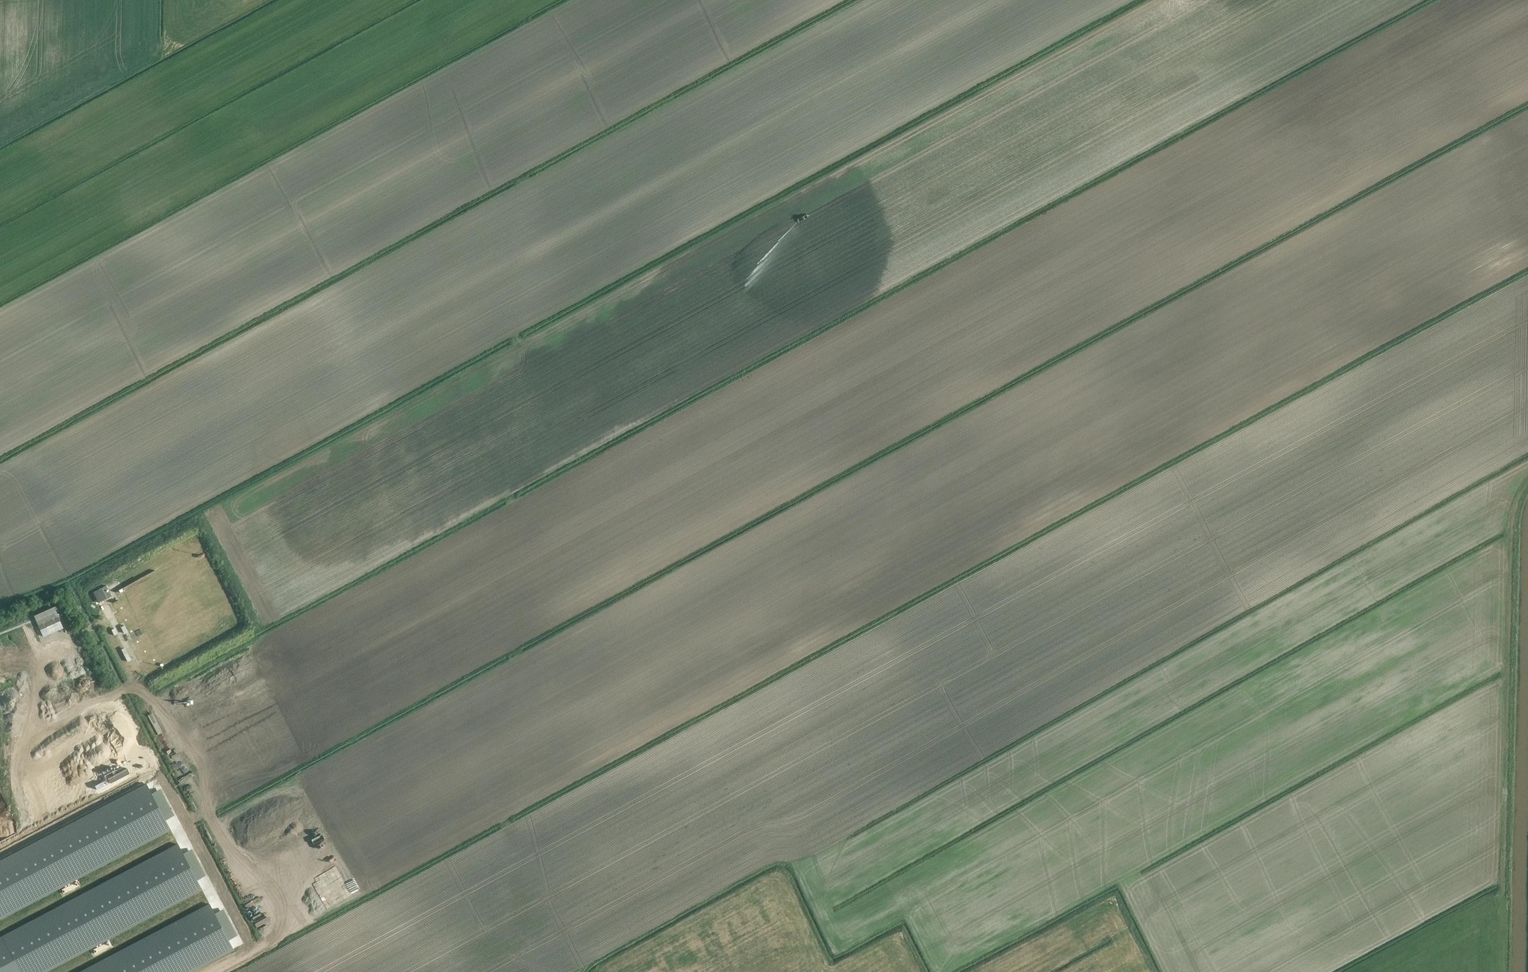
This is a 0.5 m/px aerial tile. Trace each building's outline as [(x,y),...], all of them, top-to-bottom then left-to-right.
[(0,861),(0,918),(170,829),(165,820),(152,794),(146,784),(0,861)] [(39,810),(52,829),(59,825),(46,806),(39,810)] [(0,937),(0,971),(42,971),(201,889),(197,880),(182,853),(178,844),(0,937)] [(79,971),(188,971),(233,949),(228,940),(214,913),(209,904),(79,971)]
